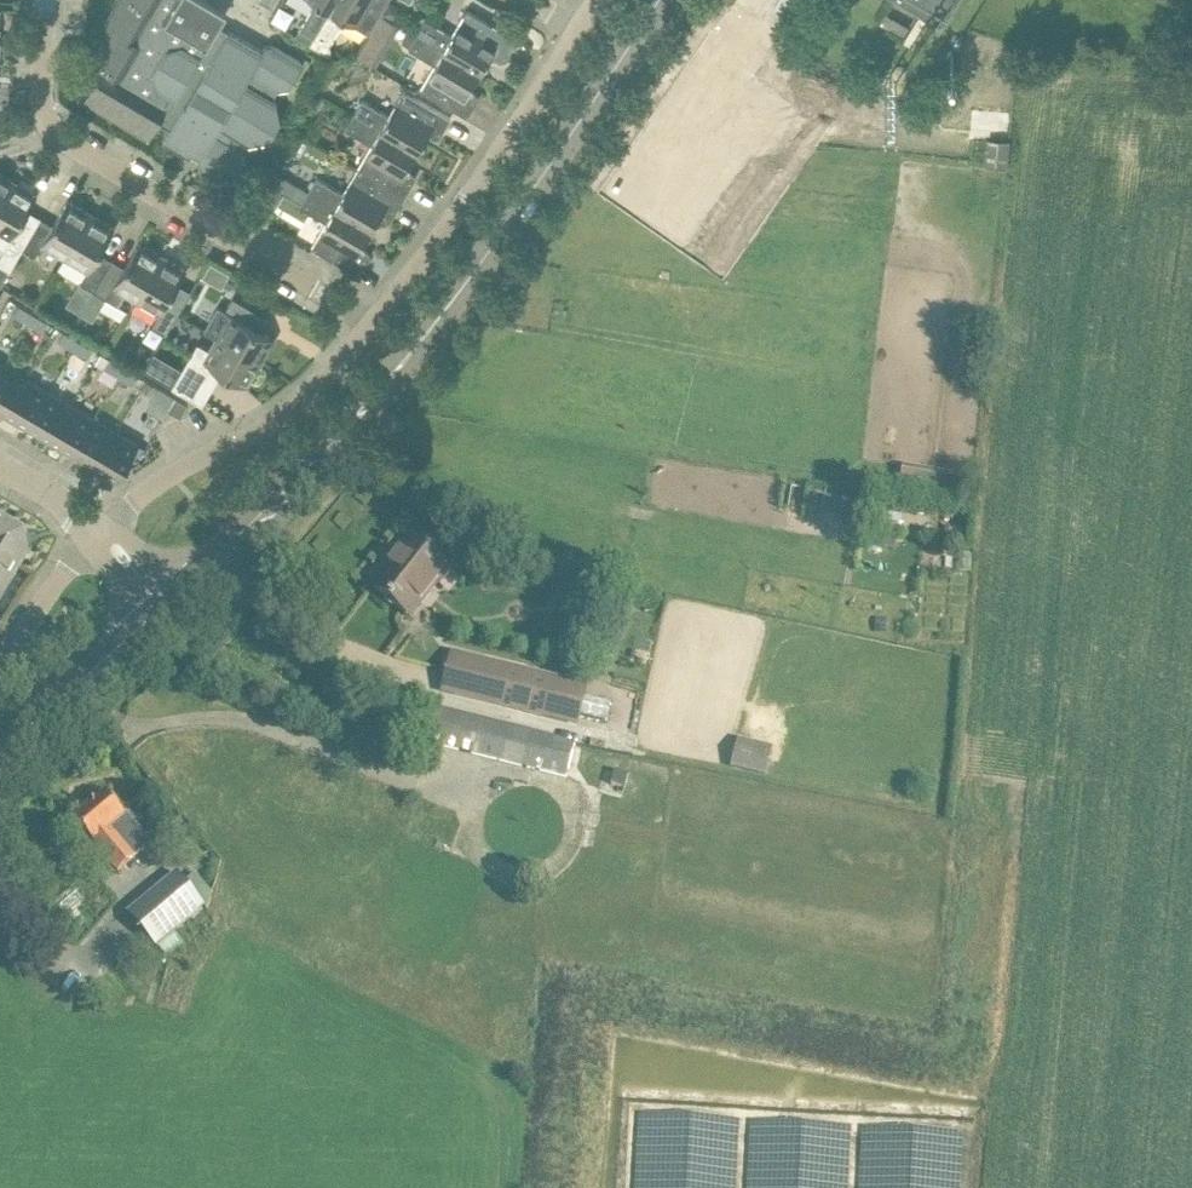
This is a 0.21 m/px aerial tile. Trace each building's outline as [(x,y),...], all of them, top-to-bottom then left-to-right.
[(243,164),(245,161),(242,148),(246,141),(250,143),(270,137),(281,119),(276,99),(272,97),(277,89),(289,86),(291,83),(303,62),(273,44),(264,47),(262,50),(228,30),(200,13),(208,0),(119,0),(104,26),(110,29),(91,61),(102,68),(84,99),(149,138),(159,122),(170,128),(163,140),(190,156),(195,147),(202,152),(199,158),(201,167),(231,185),(243,164)] [(316,1),(296,35),(310,43),(335,0),(314,0),(316,1)] [(310,43),(328,54),(331,49),(329,45),(344,18),(369,33),(389,0),(335,0),(310,43)] [(942,26),(958,0),(898,0),(942,26)] [(425,19),(417,33),(481,71),(491,55),(502,58),(514,37),(467,10),(452,35),(425,19)] [(481,71),(417,33),(408,48),(435,64),(420,89),(447,104),(467,116),(479,96),(471,88),(481,71)] [(362,99),(354,114),(418,152),(428,135),(439,138),(451,117),(404,90),(389,115),(362,99)] [(418,152),(354,114),(345,128),(372,144),(358,168),(405,196),(416,176),(408,168),(418,152)] [(405,196),(358,168),(343,192),(317,177),(312,185),(308,191),(372,229),(382,212),(393,215),(405,196)] [(274,171),(267,183),(294,199),(301,187),(274,171)] [(14,181),(0,173),(0,204),(14,181)] [(5,248),(0,256),(0,285),(1,285),(10,270),(23,249),(22,248),(30,234),(18,227),(37,194),(32,192),(34,187),(20,179),(17,183),(14,181),(0,204),(0,245),(5,248)] [(372,229),(308,191),(300,206),(326,221),(312,246),(359,274),(371,254),(363,246),(372,229)] [(37,222),(23,249),(35,256),(42,243),(65,257),(91,214),(68,200),(50,230),(37,222)] [(114,227),(91,213),(91,214),(65,257),(88,270),(81,283),(94,291),(109,264),(97,257),(114,227)] [(163,256),(139,242),(122,272),(109,264),(94,291),(118,305),(125,292),(137,299),(163,256)] [(186,270),(163,256),(137,299),(160,313),(153,326),(166,333),(181,307),(168,300),(186,270)] [(14,314),(28,322),(34,312),(10,298),(3,311),(13,317),(14,314)] [(234,298),(227,311),(244,320),(251,308),(234,298)] [(219,306),(205,330),(218,337),(261,362),(275,339),(244,320),(227,311),(219,306)] [(49,321),(34,312),(28,322),(43,331),(49,321)] [(79,339),(65,330),(59,340),(73,349),(79,339)] [(261,362),(218,337),(210,349),(198,342),(172,386),(197,401),(217,368),(247,385),(261,362)] [(93,347),(79,339),(73,349),(88,357),(93,347)] [(104,367),(118,375),(124,366),(109,357),(104,367)] [(3,365),(0,370),(0,411),(5,414),(26,378),(3,365)] [(147,379),(124,366),(118,375),(141,388),(147,379)] [(48,391),(26,378),(5,414),(27,427),(48,391)] [(170,406),(176,396),(147,379),(141,388),(170,406)] [(71,404),(48,391),(27,427),(50,440),(71,404)] [(188,404),(176,397),(170,406),(169,409),(181,416),(188,404)] [(93,418),(71,404),(50,440),(72,454),(93,418)] [(116,431),(93,418),(72,454),(95,467),(116,431)] [(139,444),(116,431),(95,467),(118,480),(139,444)] [(28,551),(20,546),(18,538),(23,530),(0,516),(0,599),(28,551)] [(371,586),(390,601),(406,614),(407,613),(406,612),(417,599),(422,604),(435,587),(432,585),(448,565),(430,551),(411,536),(397,553),(400,555),(391,566),(388,564),(371,586)] [(541,715),(544,703),(584,713),(590,688),(452,653),(443,690),(541,715)] [(407,734),(403,755),(426,761),(424,767),(435,769),(442,746),(567,777),(575,744),(537,733),(438,708),(430,739),(407,734)] [(730,768),(766,773),(770,743),(734,738),(730,768)] [(106,794),(74,820),(90,838),(94,843),(118,871),(135,857),(152,843),(127,813),(124,816),(121,812),(106,794)] [(156,947),(158,946),(166,956),(183,942),(175,932),(206,906),(207,909),(212,892),(195,872),(184,881),(177,871),(127,912),(156,947)]
